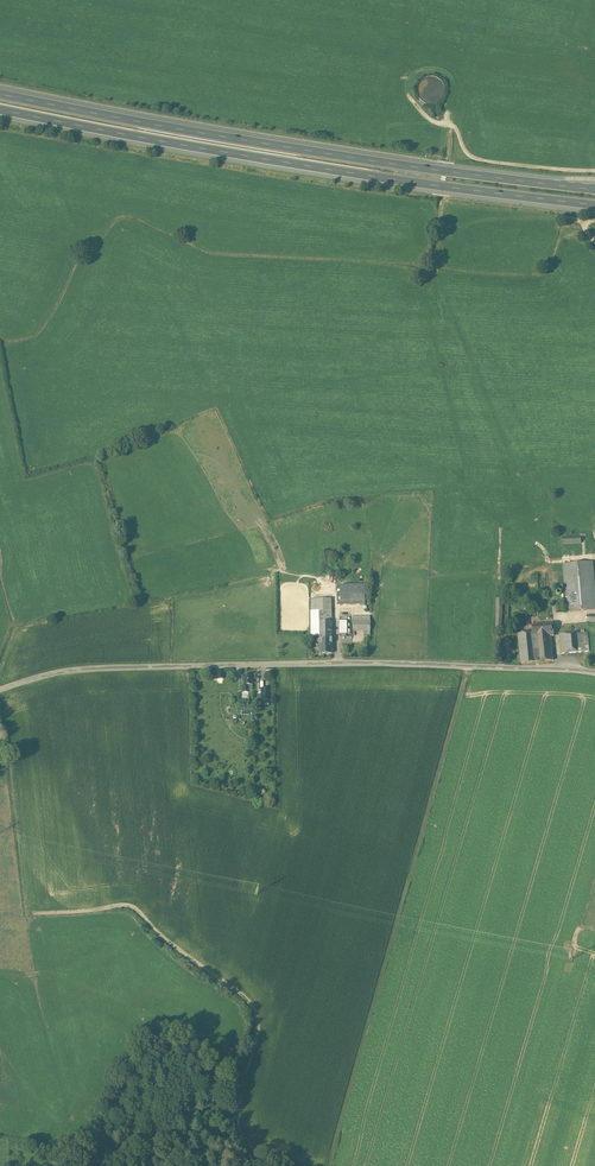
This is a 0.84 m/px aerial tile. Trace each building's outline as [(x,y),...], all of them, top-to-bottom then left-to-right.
[(440,102),(442,79),(431,78),(430,85),(424,84),(423,88),(420,88),(419,97),(425,97),(425,101),(440,102)] [(562,563),(566,612),(594,610),(594,592),(593,560),(562,563)] [(340,592),(338,592),(338,605),(366,604),(366,592),(340,592)] [(320,599),(311,599),(312,636),(316,636),(319,636),(319,635),(332,635),(331,598),(320,599)] [(369,617),(353,616),(353,631),(364,631),(370,631),(370,617),(369,617)] [(351,621),(339,621),(339,634),(352,634),(351,621)] [(552,626),(532,628),(533,636),(533,640),(550,638),(553,638),(552,626)] [(587,633),(576,634),(578,652),(589,651),(587,633)] [(530,634),(518,635),(519,664),(551,662),(550,638),(533,640),(533,636),(530,637),(530,634)] [(576,634),(559,635),(561,655),(578,653),(578,652),(576,634)] [(332,635),(319,635),(319,636),(320,646),(320,656),(332,656),(332,635)] [(226,670),(216,671),(216,683),(222,683),(222,678),(226,678),(226,670)] [(252,674),(247,674),(247,676),(242,676),(242,682),(243,692),(247,692),(248,692),(248,685),(252,685),(252,676),(252,674)] [(260,700),(270,700),(270,687),(260,687),(260,700)]
